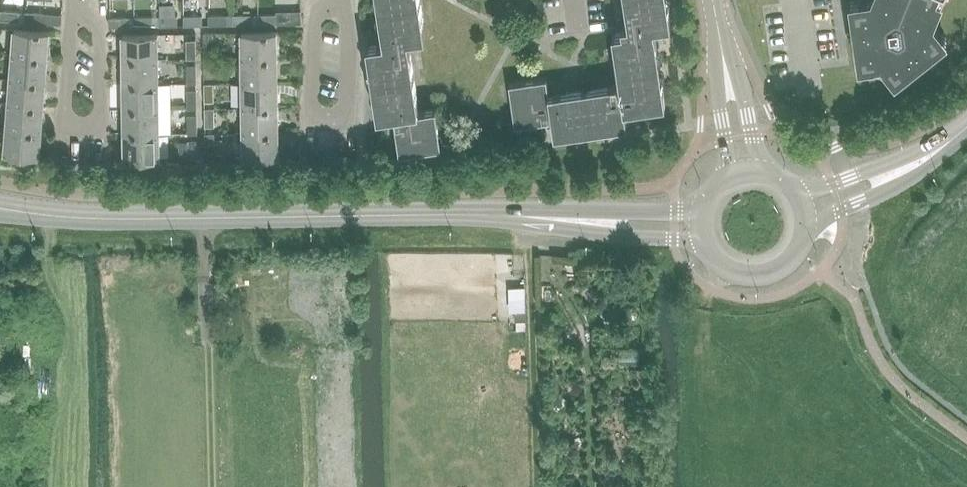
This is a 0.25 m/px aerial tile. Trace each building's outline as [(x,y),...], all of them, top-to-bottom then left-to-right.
[(384,41),(368,43),(379,116),(395,114),(400,150),(442,144),(437,107),(420,110),(411,45),(410,38),(426,36),(421,0),(378,0),(384,41)] [(672,24),(668,0),(626,0),(631,30),(614,33),(622,83),(550,94),(548,77),(510,83),(516,124),(553,118),(556,135),(628,125),(625,108),(666,102),(655,26),(672,24)] [(851,0),(861,65),(876,62),(876,60),(884,58),(889,65),(887,67),(897,79),(947,39),(934,21),(942,0),(941,0),(854,0),(851,0)] [(19,20),(19,11),(1,10),(1,19),(19,20)] [(301,10),(277,10),(277,14),(259,14),(259,23),(302,22),(301,10)] [(25,21),(44,22),(44,13),(26,12),(25,21)] [(236,24),(253,24),(253,14),(235,15),(236,24)] [(184,15),(184,25),(203,25),(203,15),(184,15)] [(209,15),(209,24),(228,24),(228,15),(209,15)] [(135,26),(154,26),(154,16),(135,16),(135,26)] [(159,16),(160,25),(179,25),(178,16),(159,16)] [(110,17),(110,26),(128,26),(128,17),(110,17)] [(15,29),(13,54),(48,56),(50,32),(15,29)] [(214,32),(204,32),(204,51),(214,51),(214,32)] [(241,32),(242,57),(278,57),(277,32),(241,32)] [(159,59),(159,34),(123,34),(124,59),(159,59)] [(187,39),(187,45),(187,58),(197,58),(197,39),(187,39)] [(46,81),(48,56),(13,54),(12,79),(46,81)] [(242,57),(242,82),(278,82),(278,57),(242,57)] [(204,58),(205,77),(214,76),(214,58),(204,58)] [(124,59),(124,85),(159,84),(159,59),(124,59)] [(187,64),(188,83),(197,83),(197,64),(187,64)] [(44,106),(46,81),(12,79),(10,104),(44,106)] [(205,101),(215,101),(214,82),(205,83),(205,101)] [(279,107),(278,82),(242,82),(243,107),(279,107)] [(124,85),(124,110),(160,109),(159,84),(124,85)] [(188,108),(198,108),(197,89),(188,89),(188,108)] [(42,131),(44,106),(10,104),(8,128),(42,131)] [(206,126),(215,126),(215,107),(205,107),(206,126)] [(243,132),(279,132),(279,107),(243,107),(243,132)] [(160,134),(160,109),(124,110),(125,135),(160,134)] [(188,133),(198,133),(198,114),(188,114),(188,133)] [(40,156),(42,131),(8,128),(6,153),(40,156)] [(280,157),(279,132),(243,132),(244,157),(280,157)] [(206,133),(206,151),(215,151),(215,133),(206,133)] [(160,159),(160,134),(125,135),(125,160),(160,159)] [(189,158),(198,158),(198,139),(189,139),(189,158)]
